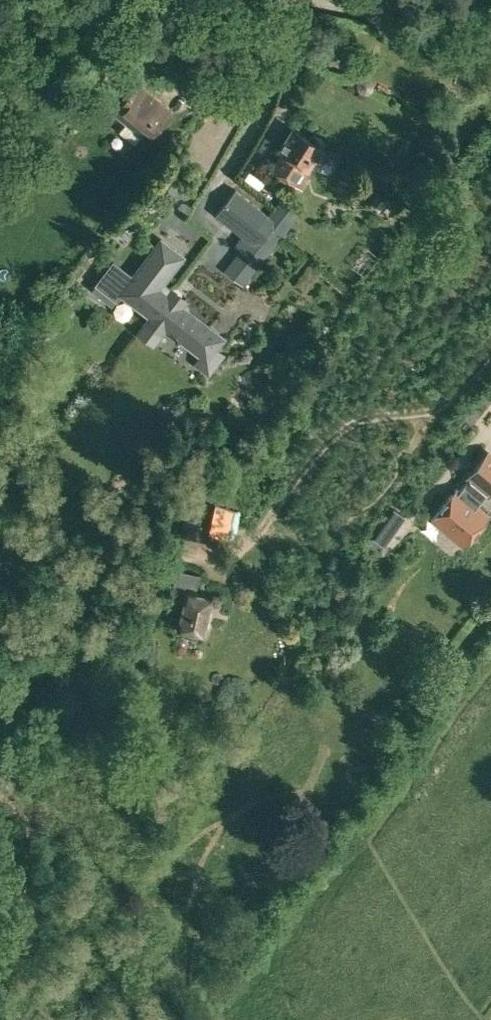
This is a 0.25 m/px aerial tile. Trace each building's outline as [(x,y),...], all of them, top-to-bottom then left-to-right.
[(116,112),(148,139),(170,112),(137,84),(127,96),(114,85),(99,105),(113,116),(116,112)] [(292,181),(302,188),(310,176),(305,172),(315,157),(319,159),(325,149),(320,146),(324,141),(313,133),(309,139),(292,127),(276,150),(282,153),(271,169),(291,182),(292,181)] [(138,134),(132,143),(147,154),(153,145),(138,134)] [(267,213),(234,187),(215,213),(241,233),(233,243),(240,249),(224,270),(241,283),(300,209),(282,194),(267,213)] [(123,213),(111,227),(119,233),(131,219),(123,213)] [(144,321),(145,322),(172,288),(165,282),(184,255),(171,246),(161,238),(132,275),(114,261),(97,283),(116,297),(119,293),(148,316),(144,321)] [(172,288),(145,322),(162,335),(166,329),(206,360),(224,337),(183,306),(188,300),(172,288)] [(462,545),(490,509),(490,496),(488,493),(490,489),(490,458),(486,453),(466,477),(469,479),(459,491),(457,489),(432,521),(462,545)] [(211,533),(232,538),(238,511),(217,506),(211,533)] [(393,508),(372,537),(383,545),(404,516),(393,508)] [(179,536),(198,539),(201,521),(182,517),(179,536)] [(182,634),(195,637),(196,633),(203,635),(212,596),(195,592),(200,575),(177,569),(171,593),(165,591),(164,596),(183,601),(176,628),(183,630),(182,634)]
